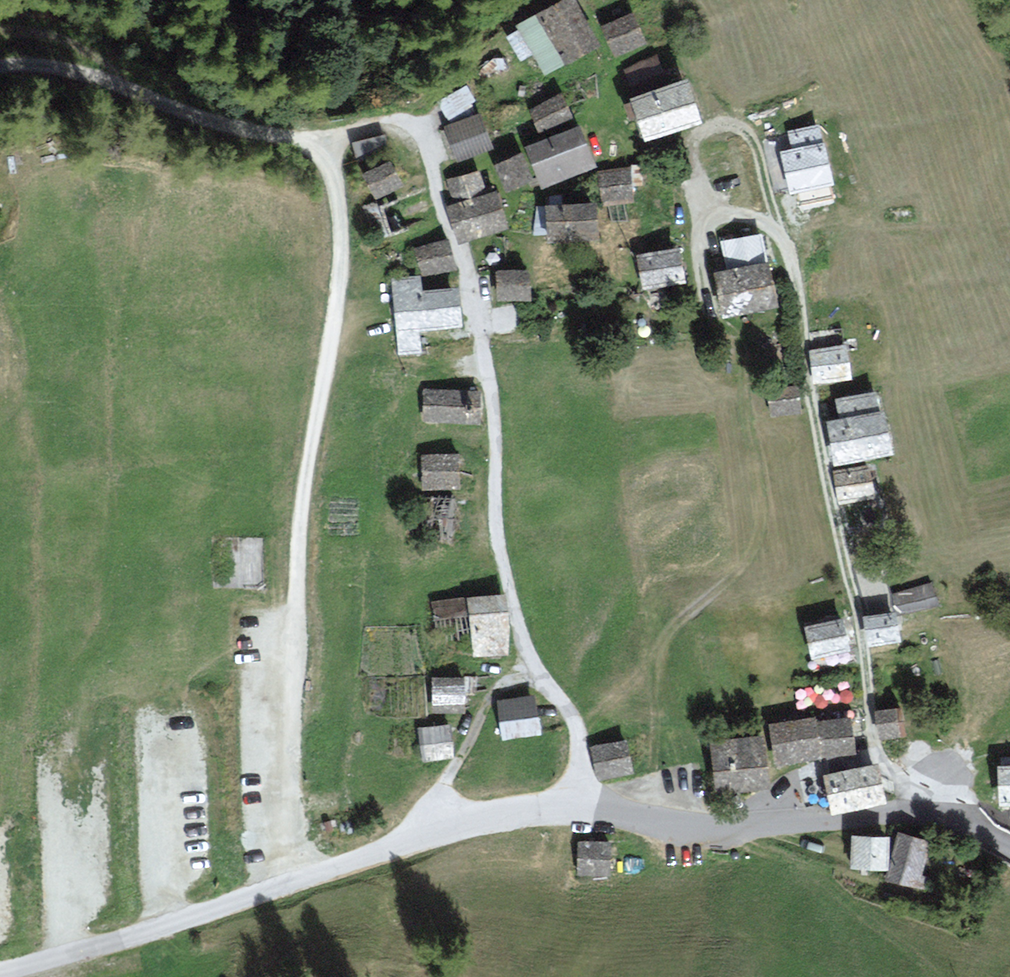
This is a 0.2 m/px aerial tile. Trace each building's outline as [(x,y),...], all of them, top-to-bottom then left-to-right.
[(520,28),(544,72),(560,63),(596,44),(572,0),(571,0),(520,28)] [(631,16),(605,27),(617,52),(643,41),(637,28),(631,16)] [(655,56),(626,69),(635,90),(664,78),(660,68),(655,56)] [(685,80),(633,97),(645,133),(664,127),(697,116),(685,80)] [(475,103),(466,88),(440,103),(442,107),(448,118),(475,103)] [(561,97),(534,108),(542,127),(568,116),(561,97)] [(476,117),(446,128),(457,159),(475,152),(488,147),(476,117)] [(816,125),(790,132),(795,151),(782,154),(790,187),(829,178),(816,125)] [(579,127),(528,148),(543,184),(594,163),(579,127)] [(351,146),(358,169),(387,160),(381,137),(351,146)] [(521,156),(498,166),(507,188),(530,179),(521,156)] [(390,165),(367,176),(377,196),(400,185),(395,174),(390,165)] [(616,172),(602,173),(605,199),(630,197),(627,171),(616,172)] [(475,172),(450,180),(455,195),(481,187),(475,172)] [(496,194),(451,209),(461,239),(477,234),(506,224),(496,194)] [(593,207),(550,209),(551,234),(564,233),(594,231),(593,207)] [(731,270),(718,273),(722,294),(725,311),(772,302),(760,238),(742,241),(726,244),(731,270)] [(447,243),(417,251),(423,273),(453,265),(450,255),(447,243)] [(679,252),(641,259),(645,283),(669,279),(684,276),(679,252)] [(529,273),(498,273),(499,299),(530,298),(529,273)] [(417,280),(395,282),(401,348),(417,347),(415,327),(421,326),(460,323),(457,289),(418,293),(417,280)] [(842,345),(813,350),(818,381),(847,376),(842,345)] [(796,388),(770,391),(773,413),(799,409),(798,398),(796,388)] [(475,392),(427,391),(427,419),(474,420),(475,406),(475,392)] [(874,391),(838,398),(843,419),(828,422),(835,458),(889,448),(881,411),(878,411),(874,391)] [(457,456),(423,458),(424,486),(458,485),(457,472),(457,456)] [(867,468),(836,473),(841,500),(872,495),(869,482),(867,468)] [(930,587),(896,595),(899,612),(934,604),(930,587)] [(502,600),(472,602),(476,654),(496,652),(505,652),(502,600)] [(894,614),(864,619),(868,640),(879,638),(898,634),(894,614)] [(841,622),(809,626),(813,651),(845,646),(843,633),(841,622)] [(462,679),(434,680),(435,703),(452,702),(463,702),(462,679)] [(532,697),(501,702),(506,737),(538,732),(535,716),(532,697)] [(899,710),(879,714),(882,736),(889,735),(903,733),(899,710)] [(847,720),(824,724),(828,751),(832,751),(851,748),(847,720)] [(816,721),(772,728),(778,761),(784,760),(822,754),(816,721)] [(447,727),(422,731),(426,759),(439,758),(451,756),(447,727)] [(756,736),(715,742),(722,791),(733,789),(764,785),(756,736)] [(623,741),(595,747),(602,778),(630,772),(626,756),(623,741)] [(1001,769),(1002,803),(1009,802),(1009,768),(1001,769)] [(837,777),(826,779),(832,811),(882,801),(876,769),(837,777)] [(929,844),(899,837),(890,878),(920,885),(929,844)] [(887,840),(854,839),(853,867),(886,868),(887,840)] [(608,843),(581,843),(581,870),(605,871),(608,843)]
